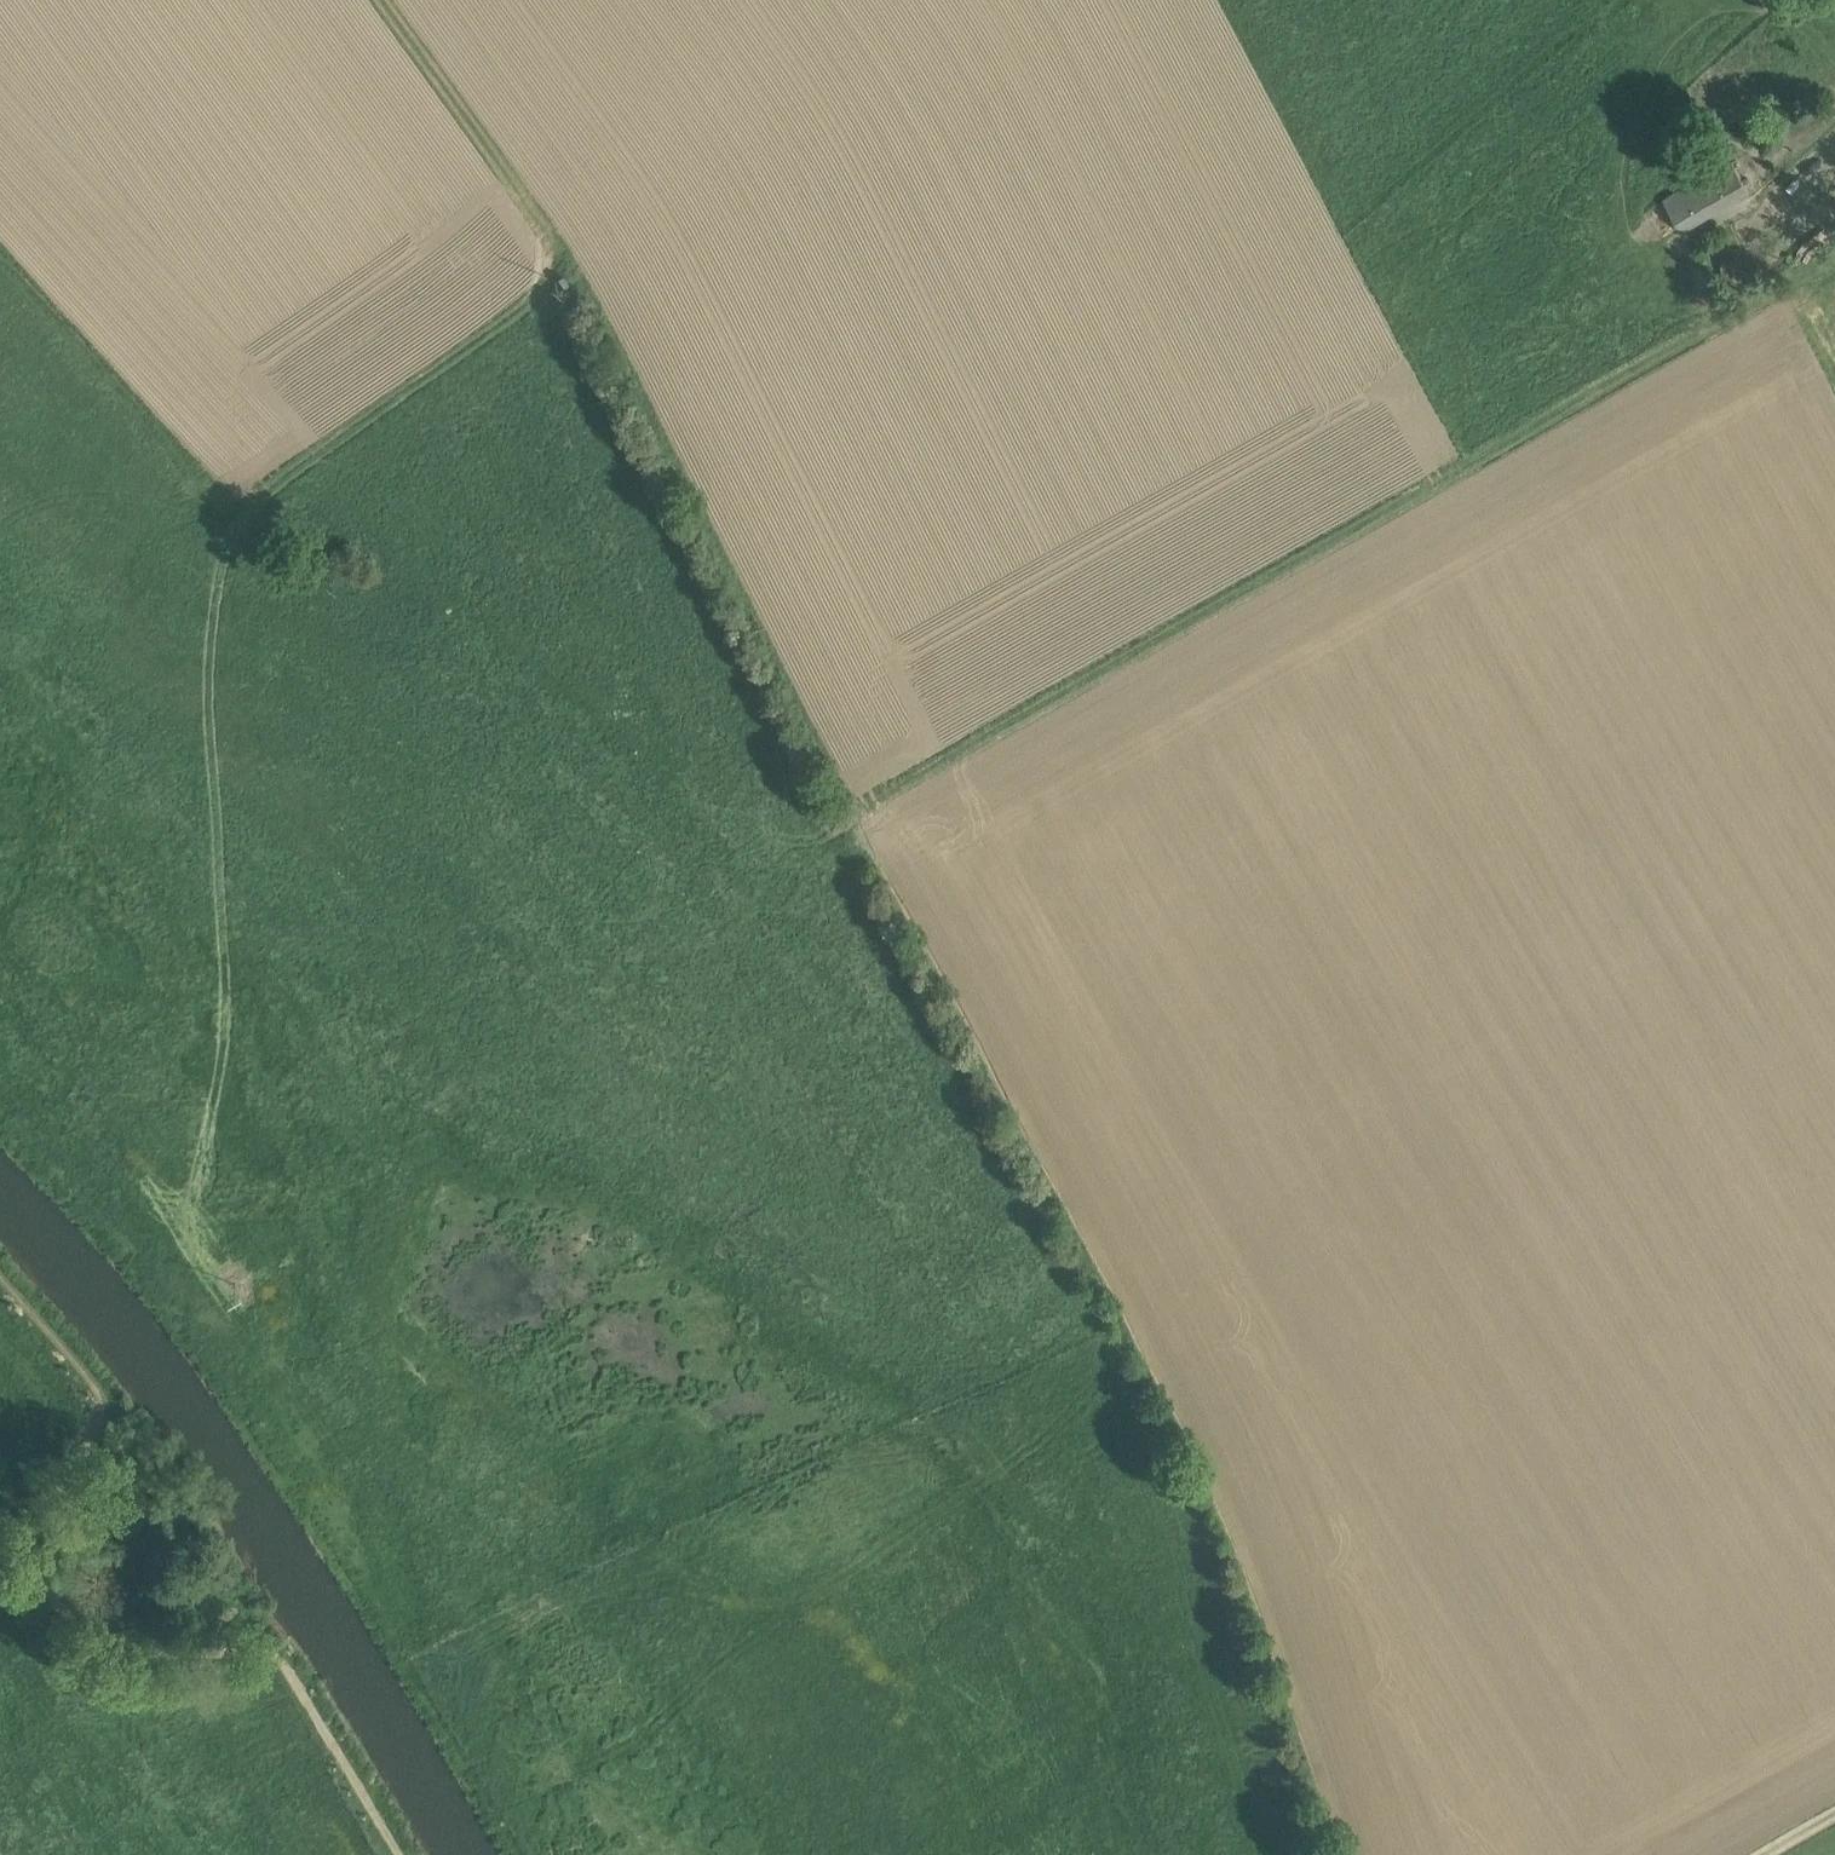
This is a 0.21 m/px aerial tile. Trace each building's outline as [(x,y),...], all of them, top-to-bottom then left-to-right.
[(1714,172),(1664,200),(1680,229),(1748,190),(1732,161),(1714,172)]
